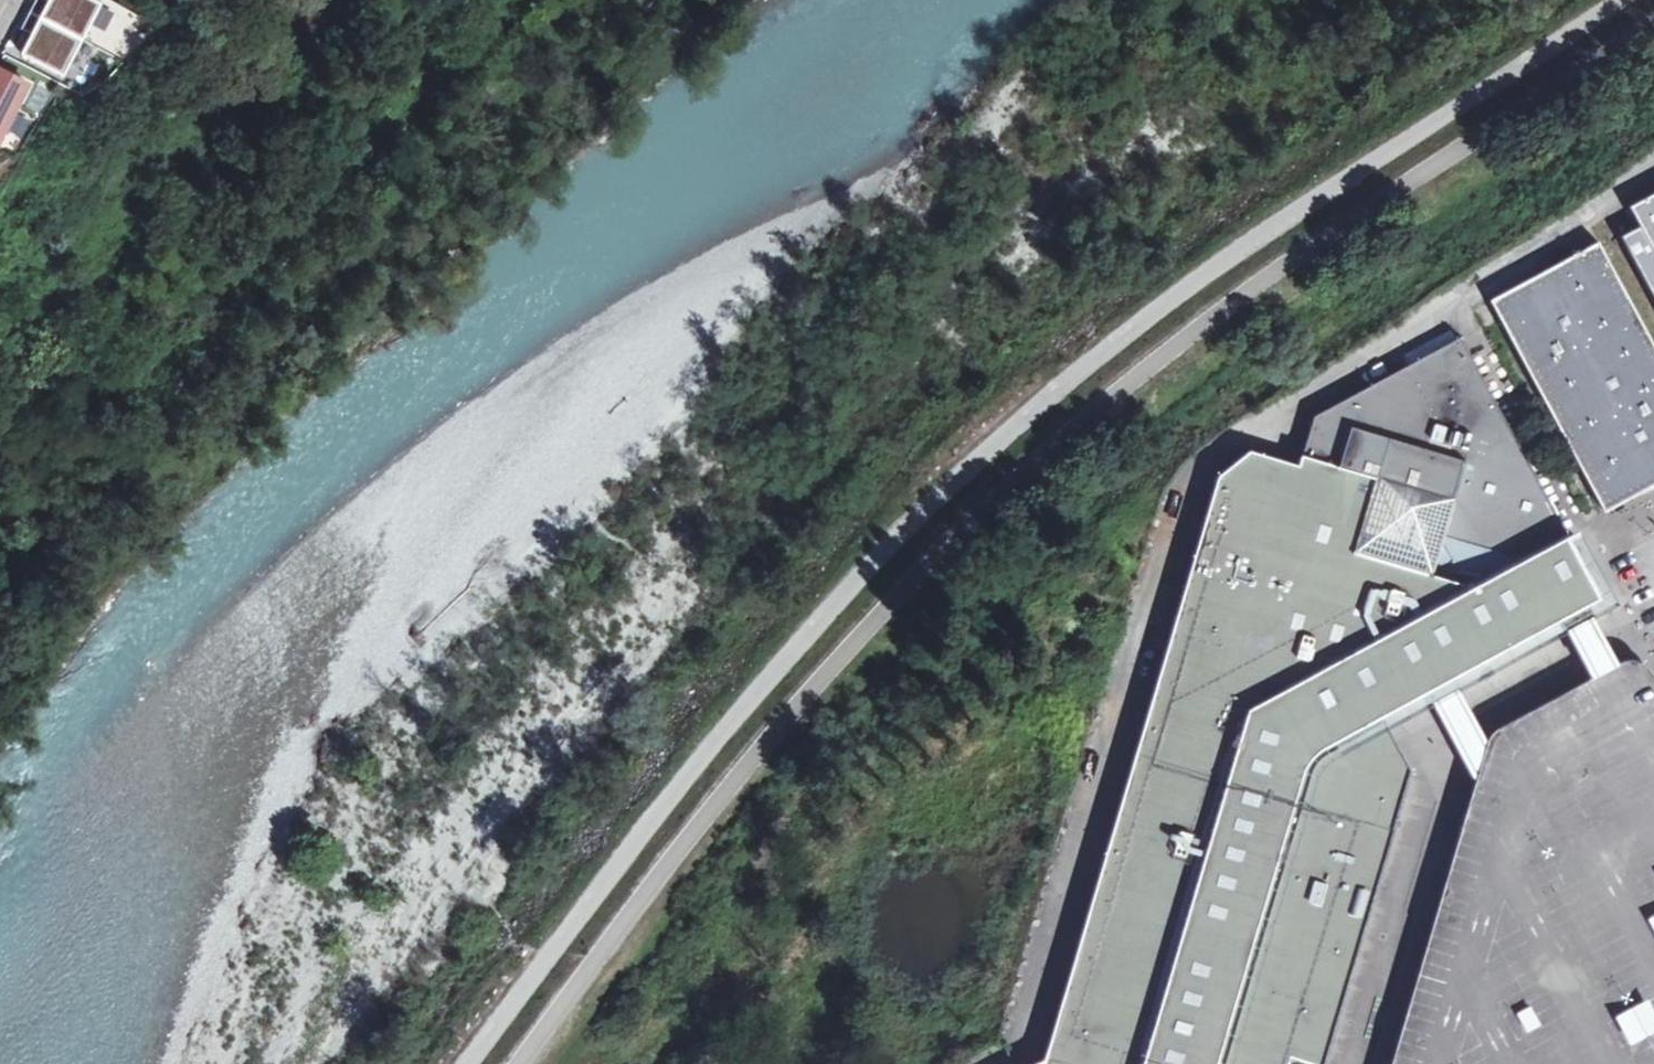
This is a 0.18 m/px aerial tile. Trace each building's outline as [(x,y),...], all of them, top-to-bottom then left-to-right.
[(99,0),(52,0),(21,57),(65,80),(105,3),(99,0)] [(36,82),(0,64),(0,149),(2,150),(36,82)] [(1625,234),(1653,288),(1653,193),(1633,205),(1643,224),(1625,234)] [(1491,302),(1606,511),(1653,484),(1653,333),(1603,240),(1491,302)] [(1405,353),(1410,363),(1456,338),(1451,329),(1405,353)] [(1046,1059),(1049,1063),(1312,1063),(1399,761),(1374,714),(1423,689),(1440,680),(1453,673),(1559,618),(1577,609),(1588,603),(1602,596),(1461,335),(1456,338),(1410,363),(1315,415),(1300,464),(1250,450),(1219,475),(1046,1059)] [(1607,668),(1619,661),(1605,635),(1588,603),(1577,609),(1559,618),(1576,650),(1590,677),(1607,668)] [(1472,782),(1457,841),(1436,919),(1403,1028),(1392,1063),(1653,1063),(1653,671),(1653,669),(1646,662),(1641,659),(1635,658),(1629,658),(1619,661),(1607,668),(1590,677),(1491,728),(1487,733),(1486,737),(1479,759),(1472,782)] [(1479,759),(1486,737),(1471,707),(1453,673),(1440,680),(1423,689),(1451,738),(1472,782),(1479,759)]
